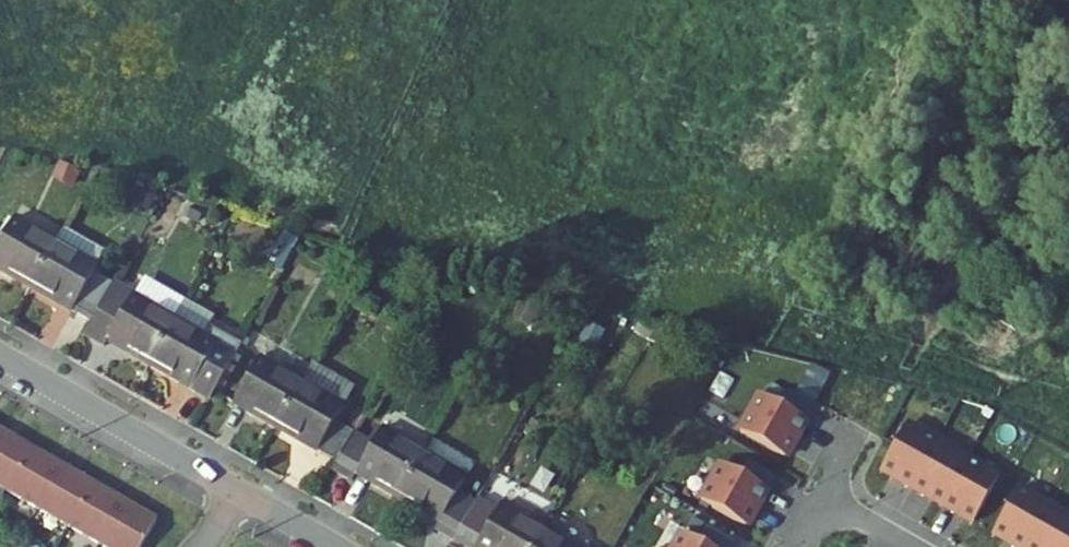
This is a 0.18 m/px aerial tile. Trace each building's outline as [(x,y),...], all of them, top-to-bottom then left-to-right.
[(34,297),(62,246),(20,222),(0,259),(0,277),(34,297)] [(72,230),(62,246),(104,271),(113,255),(72,230)] [(62,246),(34,297),(75,321),(92,331),(113,295),(96,286),(104,271),(62,246)] [(130,305),(113,295),(92,331),(85,344),(102,354),(106,346),(150,371),(185,311),(140,286),(130,305)] [(185,311),(150,371),(210,404),(240,353),(208,334),(213,326),(185,311)] [(279,436),(303,395),(262,372),(238,412),(279,436)] [(764,388),(743,425),(788,451),(809,414),(764,388)] [(336,470),(351,445),(329,433),(340,416),(303,395),(279,436),(336,470)] [(905,425),(880,469),(973,522),(998,478),(905,425)] [(0,436),(0,490),(61,525),(84,484),(0,436)] [(401,504),(424,462),(383,439),(372,457),(351,445),(336,470),(333,476),(354,488),(358,480),(401,504)] [(724,458),(704,494),(749,520),(770,484),(724,458)] [(424,462),(401,504),(438,526),(434,532),(454,544),(471,515),(450,502),(462,484),(424,462)] [(84,484),(61,525),(99,546),(140,546),(153,524),(84,484)] [(992,533),(1017,546),(1068,546),(1068,519),(1017,489),(992,533)] [(544,534),(504,513),(484,546),(537,546),(544,534)] [(674,546),(721,546),(685,527),(674,546)] [(544,534),(537,546),(565,546),(544,534)]
